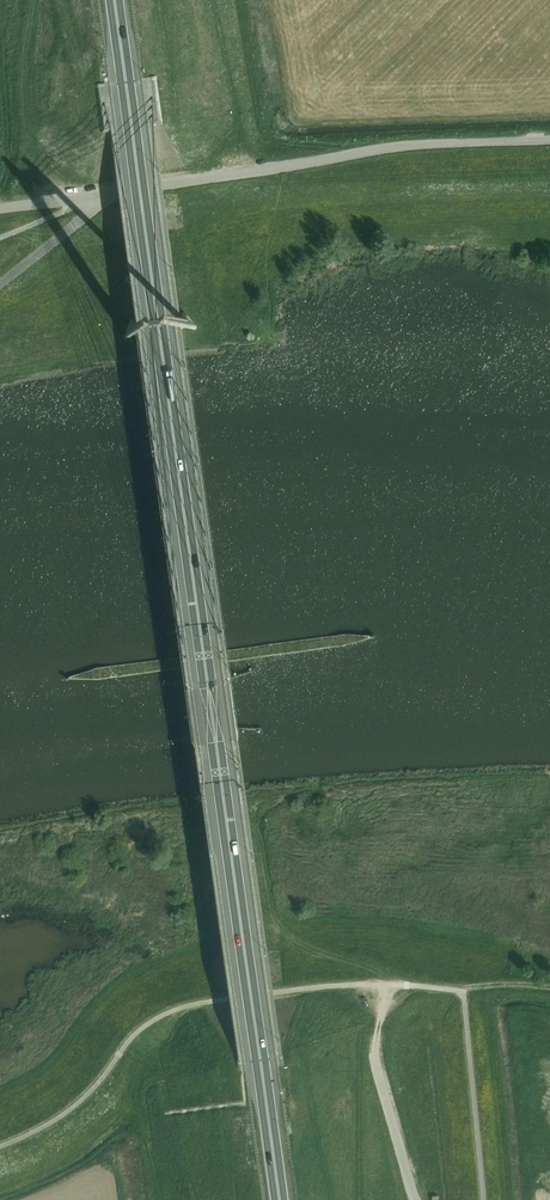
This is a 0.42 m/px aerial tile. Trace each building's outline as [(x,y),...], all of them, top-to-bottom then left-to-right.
[(181,325),(192,339),(193,340),(194,339),(195,339),(196,339),(196,338),(197,337),(196,336),(196,335),(186,321),(185,321),(184,320),(183,321),(182,321),(181,321),(181,322),(181,323),(181,324),(181,325)] [(130,347),(133,339),(136,331),(136,330),(136,329),(135,328),(134,328),(133,328),(132,328),(131,329),(124,345),(124,346),(125,347),(125,348),(126,348),(127,349),(128,348),(129,348),(130,347)]
